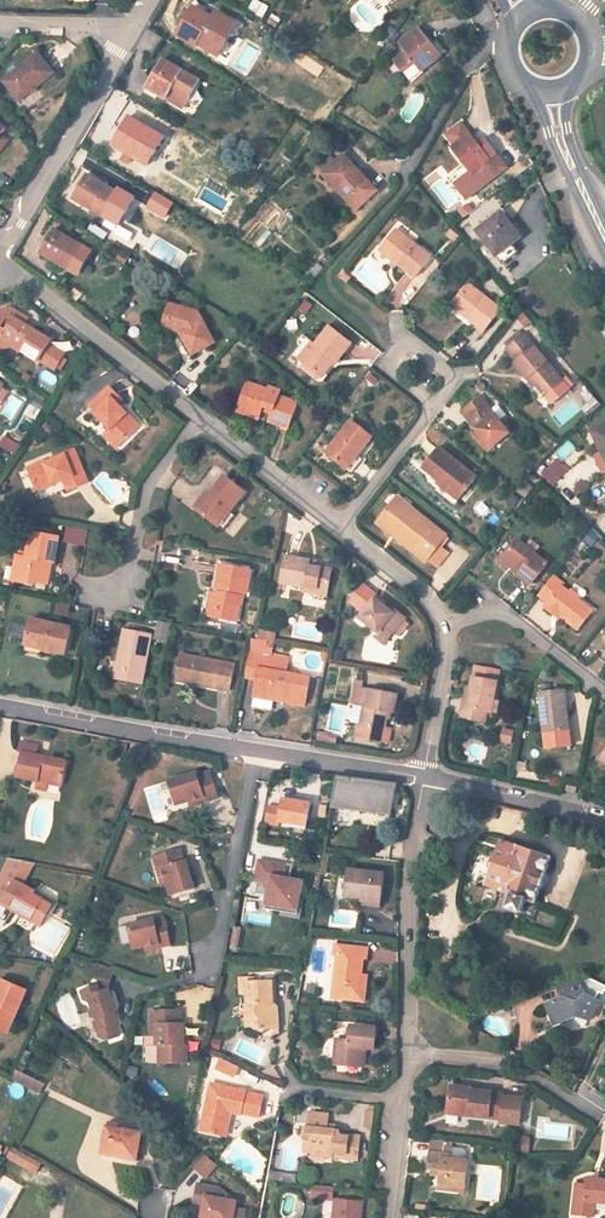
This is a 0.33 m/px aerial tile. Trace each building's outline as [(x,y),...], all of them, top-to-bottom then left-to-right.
[(256,0),(255,0),(248,12),(261,20),(268,8),(256,0)] [(193,8),(177,35),(196,47),(198,44),(212,19),(193,8)] [(216,13),(212,19),(198,44),(218,56),(236,25),(216,13)] [(279,24),(270,19),(267,23),(276,28),(279,24)] [(431,39),(428,41),(419,29),(400,44),(407,53),(395,62),(410,81),(440,57),(440,56),(445,52),(437,42),(435,44),(431,39)] [(38,53),(3,81),(20,101),(54,73),(38,53)] [(146,88),(183,109),(199,80),(163,59),(146,88)] [(320,121),(327,112),(323,108),(315,118),(320,121)] [(148,129),(129,118),(112,146),(146,166),(158,146),(143,138),(148,129)] [(478,146),(470,135),(452,148),(472,174),(490,160),(482,150),(486,146),(483,142),(478,146)] [(494,157),(486,146),(482,150),(490,160),(494,157)] [(317,169),(323,175),(336,162),(331,156),(317,169)] [(336,162),(323,175),(357,211),(377,191),(367,181),(364,184),(356,175),(359,172),(355,167),(351,170),(340,158),(336,162)] [(367,181),(359,172),(356,175),(364,184),(367,181)] [(73,199),(103,217),(117,192),(87,175),(73,199)] [(501,213),(477,232),(502,264),(518,252),(512,244),(521,238),(501,213)] [(104,240),(107,235),(92,225),(89,230),(104,240)] [(67,270),(81,246),(54,230),(40,254),(67,270)] [(414,278),(431,258),(396,230),(381,248),(400,262),(398,265),(414,278)] [(459,236),(451,230),(446,236),(454,243),(459,236)] [(112,247),(107,255),(124,265),(129,257),(112,247)] [(398,265),(400,262),(381,248),(379,251),(397,265),(398,265)] [(315,278),(323,268),(318,264),(310,274),(315,278)] [(347,272),(344,269),(338,276),(347,283),(350,279),(345,276),(347,272)] [(484,332),(501,310),(469,284),(454,303),(472,317),(469,320),(484,332)] [(169,303),(164,317),(168,319),(173,305),(169,303)] [(469,320),(472,317),(454,303),(451,307),(469,320)] [(164,317),(162,327),(173,330),(180,332),(192,355),(215,342),(198,312),(173,305),(168,319),(164,317)] [(38,362),(49,345),(52,340),(25,324),(17,319),(21,313),(12,307),(3,309),(0,315),(0,332),(3,334),(5,343),(7,344),(20,352),(21,351),(38,362)] [(25,324),(29,318),(21,313),(17,319),(25,324)] [(525,327),(531,322),(524,314),(518,319),(525,327)] [(337,361),(352,344),(330,326),(315,344),(317,345),(303,363),(321,377),(335,360),(337,361)] [(505,344),(508,348),(522,336),(519,332),(505,344)] [(546,397),(564,382),(524,335),(522,336),(508,348),(506,349),(517,362),(515,364),(527,380),(530,377),(536,385),(546,397)] [(298,359),(303,363),(317,345),(315,344),(312,342),(298,359)] [(49,345),(40,361),(47,365),(55,370),(59,372),(66,360),(62,358),(64,355),(56,349),(49,345)] [(319,380),(321,377),(303,363),(301,366),(319,380)] [(536,385),(530,377),(527,380),(534,387),(536,385)] [(269,390),(247,383),(242,395),(252,399),(247,411),(260,416),(262,410),(264,406),(273,410),(272,414),(269,422),(279,425),(289,429),(298,403),(279,396),(281,391),(269,387),(269,390)] [(116,394),(110,387),(90,406),(96,412),(95,413),(110,429),(104,435),(117,448),(137,429),(125,417),(127,414),(118,405),(112,398),(116,394)] [(123,400),(116,394),(112,398),(118,405),(123,400)] [(247,411),(252,399),(242,395),(236,412),(245,416),(247,411)] [(510,434),(480,397),(462,412),(480,434),(476,437),(487,452),(510,434)] [(260,416),(247,411),(245,416),(259,420),(260,416)] [(139,427),(127,414),(125,417),(137,429),(139,427)] [(352,421),(326,454),(345,468),(355,455),(358,456),(372,437),(352,421)] [(592,432),(604,457),(604,425),(592,432)] [(477,477),(439,447),(423,468),(440,482),(443,480),(462,495),(477,477)] [(78,487),(88,483),(75,450),(64,454),(65,456),(45,464),(44,462),(28,468),(36,488),(52,481),(53,485),(64,480),(74,476),(78,487)] [(358,456),(355,455),(345,468),(351,473),(362,460),(358,456)] [(552,485),(568,469),(556,458),(541,474),(552,485)] [(68,491),(78,487),(74,476),(64,480),(68,491)] [(209,501),(200,513),(218,527),(230,512),(245,493),(224,476),(210,496),(207,493),(204,497),(209,501)] [(458,500),(462,495),(443,480),(440,482),(438,485),(458,500)] [(38,491),(53,485),(52,481),(36,488),(38,491)] [(397,496),(381,517),(418,547),(414,553),(426,563),(428,560),(439,547),(447,536),(397,496)] [(200,513),(209,501),(204,497),(195,509),(200,513)] [(235,516),(230,512),(218,527),(224,531),(235,516)] [(381,517),(376,523),(414,553),(418,547),(381,517)] [(86,545),(88,529),(67,526),(64,542),(86,545)] [(59,538),(30,533),(27,553),(19,552),(18,556),(17,556),(15,567),(20,568),(18,582),(33,585),(33,582),(48,584),(51,569),(48,568),(49,562),(52,563),(55,563),(59,538)] [(500,561),(507,567),(512,567),(519,572),(517,575),(530,586),(547,564),(517,540),(500,561)] [(443,550),(439,547),(428,560),(433,563),(443,550)] [(311,561),(286,556),(280,583),(305,587),(304,592),(327,597),(332,570),(316,567),(310,566),(311,561)] [(252,571),(220,565),(216,586),(220,586),(218,594),(215,594),(212,593),(209,609),(221,611),(220,619),(237,622),(240,604),(242,605),(244,594),(247,595),(252,571)] [(18,582),(20,568),(15,567),(12,581),(18,582)] [(578,630),(593,611),(578,600),(576,602),(568,596),(570,593),(562,587),(564,585),(553,576),(538,595),(548,602),(544,607),(552,614),(554,612),(560,616),(578,630)] [(409,624),(404,620),(405,619),(395,611),(393,614),(375,600),(377,597),(363,586),(350,603),(364,613),(359,618),(379,633),(384,626),(393,634),(394,633),(399,637),(409,624)] [(570,593),(568,596),(576,602),(578,600),(580,597),(572,590),(570,593)] [(377,597),(375,600),(393,614),(395,611),(377,597)] [(220,619),(221,611),(209,609),(208,616),(220,619)] [(71,628),(31,619),(26,643),(43,647),(43,650),(65,655),(71,628)] [(171,624),(159,622),(156,637),(168,640),(171,624)] [(393,634),(384,626),(379,633),(376,637),(385,645),(393,634)] [(115,679),(142,684),(150,639),(151,636),(151,635),(124,630),(115,679)] [(41,655),(43,647),(26,643),(24,651),(41,655)] [(305,706),(310,678),(286,674),(289,658),(250,652),(245,677),(256,680),(254,691),(275,695),(274,700),(305,706)] [(230,691),(235,666),(181,655),(177,676),(197,680),(196,685),(230,691)] [(471,687),(467,709),(486,712),(491,713),(498,714),(500,702),(494,700),(499,670),(475,665),(471,687)] [(196,685),(197,680),(177,676),(176,680),(196,685)] [(463,708),(467,709),(471,687),(467,686),(463,708)] [(372,729),(384,731),(385,728),(387,718),(388,712),(391,712),(394,713),(397,695),(361,688),(355,687),(351,704),(364,707),(360,726),(372,729)] [(253,696),(274,700),(275,695),(254,691),(253,696)] [(539,694),(544,733),(567,730),(565,714),(567,714),(564,691),(539,694)] [(484,723),(486,712),(467,709),(463,708),(461,719),(484,723)] [(360,726),(358,725),(356,736),(370,739),(372,729),(360,726)] [(372,729),(370,739),(388,742),(391,729),(385,728),(384,731),(372,729)] [(512,732),(503,729),(500,742),(509,744),(512,732)] [(36,745),(23,743),(21,752),(22,753),(34,755),(36,745)] [(34,755),(22,753),(18,777),(38,781),(48,783),(61,786),(67,762),(34,755)] [(197,773),(169,782),(176,805),(189,801),(203,797),(205,802),(218,798),(210,772),(198,776),(197,773)] [(397,784),(337,776),(331,808),(392,816),(397,784)] [(48,783),(38,781),(36,788),(47,790),(48,783)] [(565,791),(575,794),(577,788),(567,786),(565,791)] [(190,806),(205,802),(203,797),(189,801),(190,806)] [(311,803),(283,798),(281,807),(269,805),(265,824),(276,825),(276,822),(278,822),(292,825),(307,827),(311,803)] [(521,818),(530,820),(532,812),(523,811),(521,818)] [(536,904),(552,858),(502,841),(486,886),(512,895),(507,908),(522,913),(527,900),(536,904)] [(167,883),(171,896),(194,889),(187,861),(184,862),(180,849),(154,857),(158,870),(163,869),(167,883)] [(325,875),(329,854),(323,853),(320,874),(325,875)] [(11,871),(14,863),(9,860),(5,869),(11,871)] [(285,864),(259,860),(255,880),(270,883),(265,909),(273,910),(273,908),(281,909),(281,911),(301,914),(303,899),(300,898),(303,881),(290,879),(283,877),(285,864)] [(292,866),(285,864),(283,877),(290,879),(292,866)] [(167,883),(163,869),(158,870),(162,885),(167,883)] [(381,901),(384,874),(348,870),(345,897),(364,899),(381,901)] [(36,891),(14,880),(3,901),(23,912),(20,915),(42,927),(54,906),(34,895),(36,891)] [(54,906),(56,903),(36,891),(34,895),(54,906)] [(23,912),(3,901),(1,904),(20,915),(23,912)] [(281,909),(273,908),(273,910),(281,911),(280,915),(300,919),(301,914),(281,911),(281,909)] [(154,920),(129,925),(134,949),(145,947),(159,944),(160,947),(171,945),(165,921),(155,923),(154,920)] [(240,928),(235,927),(231,947),(237,948),(240,928)] [(335,955),(338,955),(333,998),(357,1001),(365,1002),(368,976),(362,976),(364,958),(367,959),(368,948),(336,945),(335,955)] [(101,978),(110,981),(114,969),(97,963),(92,975),(101,978)] [(590,988),(586,977),(561,986),(565,996),(546,1004),(555,1025),(571,1019),(572,1015),(576,1013),(590,1020),(599,1002),(585,995),(583,991),(590,988)] [(109,989),(110,981),(101,978),(98,986),(100,993),(109,989)] [(277,1006),(272,1002),(272,981),(247,982),(247,978),(239,978),(239,993),(247,993),(248,1005),(248,1016),(252,1016),(252,1026),(255,1029),(278,1028),(277,1006)] [(1,979),(0,981),(0,1030),(8,1033),(27,991),(1,979)] [(117,1012),(109,989),(100,993),(98,986),(81,992),(84,1000),(88,1002),(91,1002),(93,1008),(91,1012),(93,1017),(97,1019),(95,1022),(100,1038),(107,1041),(119,1037),(115,1025),(119,1023),(115,1013),(117,1012)] [(181,1011),(156,1011),(157,1025),(159,1025),(159,1034),(156,1034),(156,1046),(159,1045),(159,1064),(187,1063),(187,1045),(184,1045),(184,1039),(184,1024),(181,1024),(181,1011)] [(335,1055),(338,1056),(337,1065),(361,1067),(362,1048),(366,1049),(374,1050),(376,1028),(350,1026),(349,1041),(336,1040),(335,1055)] [(25,1050),(19,1063),(26,1067),(32,1053),(25,1050)] [(221,1059),(216,1068),(234,1076),(238,1067),(221,1059)] [(19,1063),(12,1080),(40,1094),(45,1085),(23,1073),(26,1067),(19,1063)] [(275,1078),(279,1075),(274,1066),(262,1073),(275,1078)] [(211,1084),(201,1130),(224,1135),(228,1116),(227,1116),(228,1111),(232,1112),(241,1114),(241,1113),(259,1117),(263,1097),(246,1093),(246,1092),(211,1084)] [(473,1088),(450,1086),(448,1111),(469,1114),(469,1118),(500,1122),(503,1098),(503,1094),(473,1090),(473,1088)] [(522,1100),(503,1098),(500,1122),(500,1125),(519,1127),(522,1100)] [(356,1129),(374,1128),(373,1104),(355,1105),(356,1129)] [(313,1155),(325,1157),(358,1160),(361,1137),(335,1134),(336,1126),(328,1125),(329,1115),(309,1113),(307,1126),(304,1128),(303,1138),(305,1141),(305,1152),(314,1153),(313,1155)] [(137,1159),(141,1133),(118,1129),(107,1127),(103,1152),(113,1153),(113,1155),(137,1159)] [(517,1140),(516,1153),(528,1154),(530,1142),(517,1140)] [(465,1186),(468,1162),(466,1161),(467,1152),(465,1150),(452,1148),(452,1143),(431,1141),(429,1164),(433,1164),(441,1165),(440,1173),(439,1184),(465,1186)] [(13,1147),(9,1156),(24,1164),(23,1166),(36,1173),(42,1164),(13,1147)] [(204,1156),(194,1168),(206,1178),(216,1166),(204,1156)] [(440,1173),(441,1165),(433,1164),(432,1172),(440,1173)] [(587,1179),(587,1185),(576,1184),(573,1215),(594,1217),(595,1202),(604,1204),(604,1181),(587,1179)] [(198,1184),(194,1203),(204,1205),(205,1197),(197,1196),(199,1184),(198,1184)] [(202,1217),(243,1217),(245,1210),(235,1209),(236,1202),(226,1200),(227,1195),(219,1188),(199,1184),(197,1196),(205,1197),(204,1205),(202,1217)] [(465,1192),(465,1186),(439,1184),(439,1190),(465,1192)] [(333,1198),(334,1187),(312,1185),(311,1196),(333,1198)] [(362,1203),(336,1200),(334,1217),(360,1217),(362,1203)]
